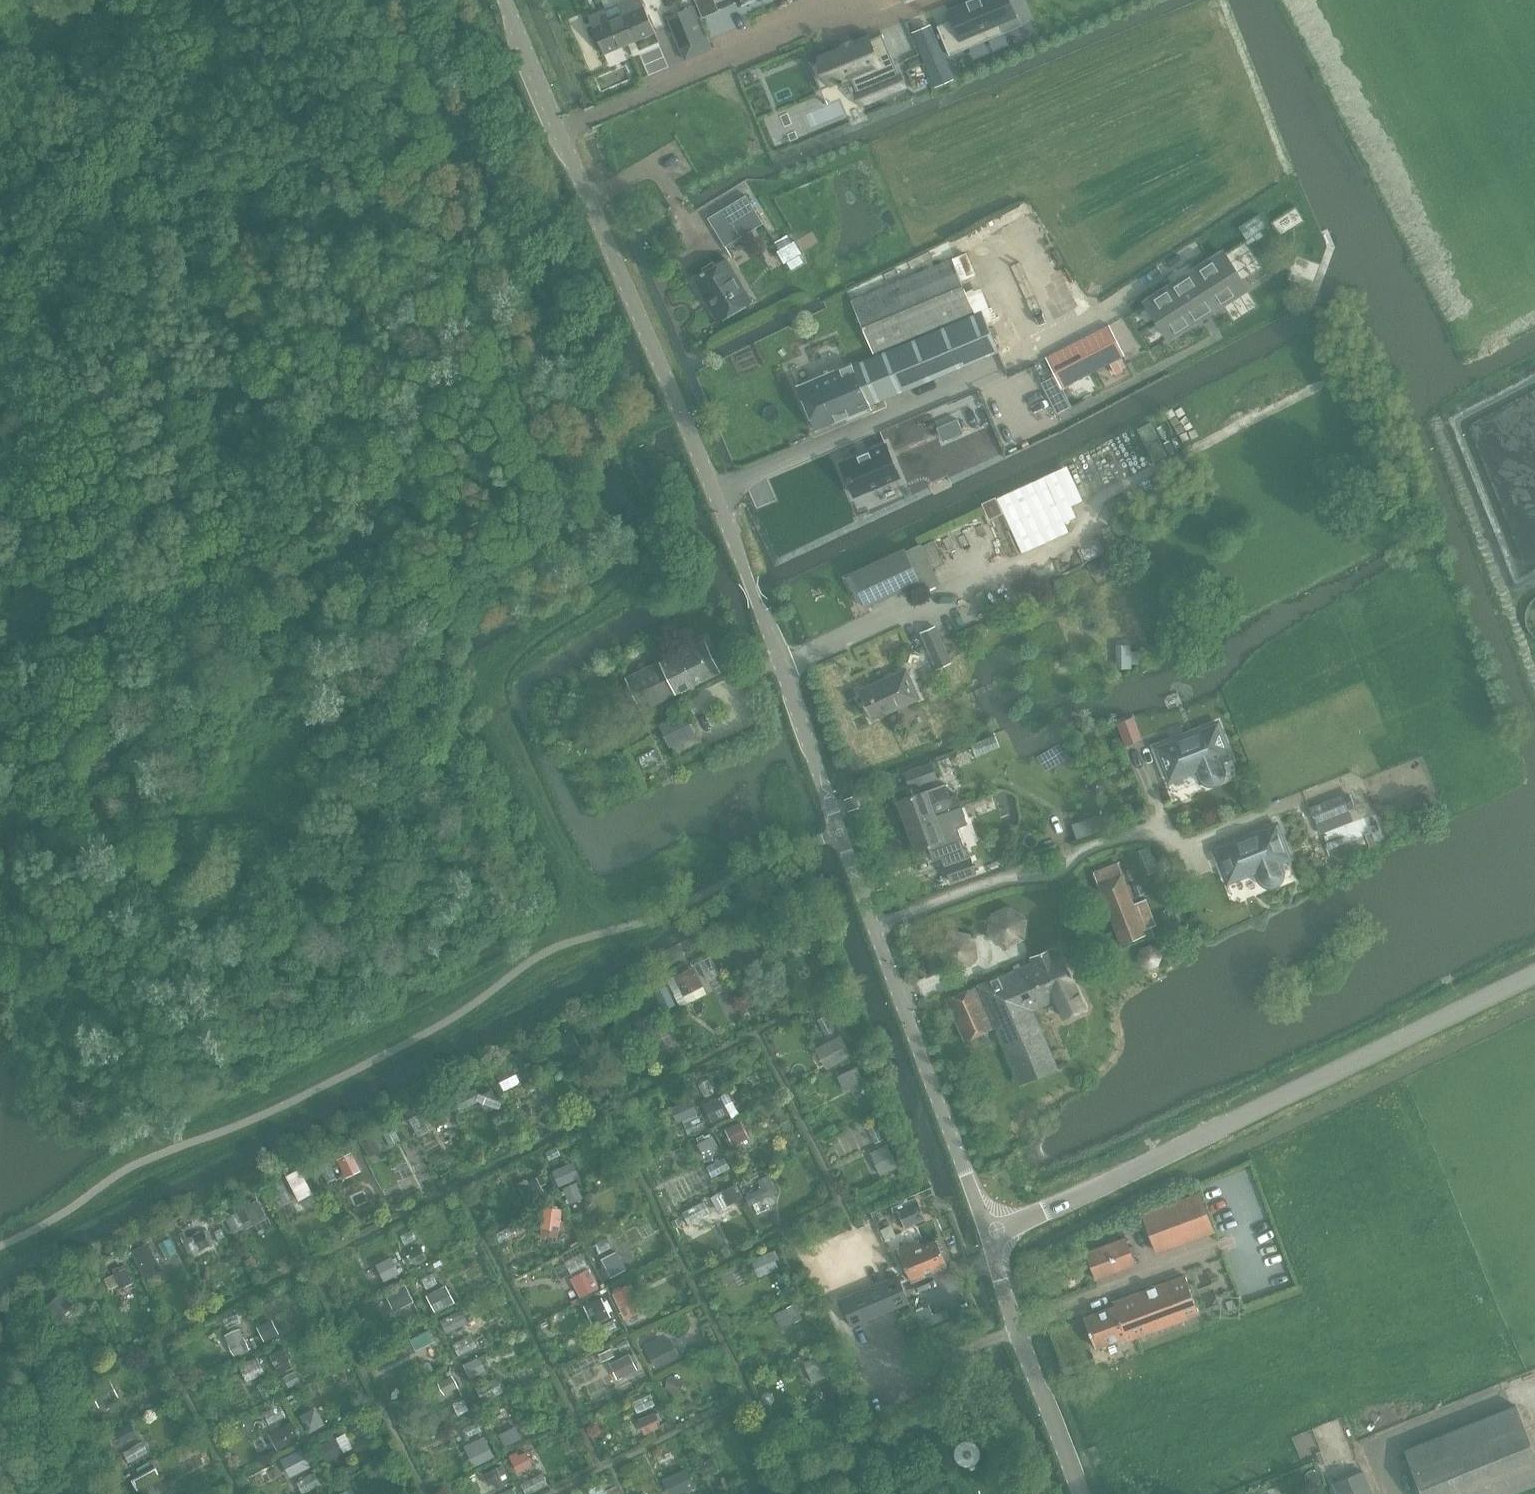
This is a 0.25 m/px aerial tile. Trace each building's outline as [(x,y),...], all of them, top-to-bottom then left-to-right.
[(588,17),(605,54),(623,46),(656,32),(642,0),(627,0),(601,11),(588,17)] [(703,18),(719,11),(719,10),(717,11),(713,0),(695,0),(703,18)] [(938,26),(950,56),(1005,33),(1001,24),(1013,18),(1006,0),(974,0),(969,2),(968,1),(967,1),(967,3),(948,11),(952,20),(938,26)] [(711,50),(694,7),(668,18),(686,60),(711,50)] [(810,62),(809,63),(821,90),(839,83),(840,86),(845,85),(843,81),(851,78),(852,79),(858,93),(876,86),(877,89),(879,88),(883,96),(905,87),(883,34),(869,40),(868,36),(854,42),(853,40),(852,40),(852,43),(843,47),(842,45),(840,45),(841,47),(820,56),(822,60),(811,64),(810,62)] [(938,43),(921,51),(933,79),(950,72),(938,43)] [(708,219),(726,247),(764,224),(747,196),(708,219)] [(784,265),(787,263),(792,271),(805,263),(800,255),(803,254),(795,241),(792,242),(787,235),(774,243),(779,250),(777,252),(784,265)] [(1224,254),(1146,304),(1168,338),(1246,289),(1247,288),(1224,254)] [(953,259),(852,301),(875,358),(854,366),(870,404),(999,350),(983,313),(976,315),(953,259)] [(706,297),(705,298),(719,321),(751,301),(727,260),(695,278),(706,297)] [(1109,326),(1048,357),(1063,387),(1110,363),(1114,370),(1121,366),(1117,359),(1124,356),(1109,326)] [(1051,380),(1041,360),(1034,364),(1044,383),(1051,380)] [(852,363),(797,385),(815,431),(848,418),(849,420),(872,410),(871,408),(870,404),(854,366),(852,363)] [(941,426),(947,440),(964,433),(958,419),(941,426)] [(858,457),(842,464),(855,495),(899,477),(886,445),(870,452),(870,451),(858,456),(858,457)] [(1043,476),(997,498),(1023,554),(1070,532),(1043,476)] [(905,547),(850,573),(867,608),(921,583),(925,590),(939,583),(921,544),(906,551),(905,547)] [(946,650),(936,627),(921,634),(938,670),(952,663),(946,650)] [(705,640),(627,678),(643,710),(721,672),(705,640)] [(1131,665),(1139,664),(1139,652),(1131,652),(1130,646),(1116,646),(1117,669),(1131,668),(1131,665)] [(908,669),(859,691),(872,720),(921,698),(908,669)] [(688,710),(660,724),(671,747),(699,733),(688,710)] [(1125,745),(1142,739),(1134,718),(1118,723),(1125,745)] [(1223,769),(1220,761),(1231,757),(1218,723),(1156,747),(1169,781),(1197,770),(1200,777),(1202,781),(1206,784),(1210,785),(1214,785),(1218,784),(1221,781),(1223,777),(1223,773),(1223,769)] [(995,736),(971,745),(976,758),(1000,748),(995,736)] [(1066,750),(1072,760),(1079,757),(1073,746),(1066,750)] [(932,764),(906,774),(911,787),(937,777),(932,764)] [(1091,791),(1096,794),(1102,792),(1106,787),(1104,781),(1099,777),(1093,779),(1089,784),(1091,791)] [(927,790),(899,801),(908,826),(961,806),(957,795),(951,797),(946,784),(927,790)] [(1310,807),(1321,834),(1354,821),(1343,794),(1310,807)] [(961,806),(908,826),(917,851),(929,846),(934,861),(943,858),(946,866),(966,858),(966,859),(970,857),(968,850),(965,851),(957,829),(968,825),(965,818),(961,806)] [(1072,825),(1077,839),(1108,828),(1103,813),(1072,825)] [(1256,872),(1259,879),(1261,883),(1265,885),(1269,887),(1273,887),(1277,885),(1280,882),(1282,879),(1282,875),(1282,870),(1279,863),(1290,859),(1277,825),(1215,849),(1228,883),(1256,872)] [(970,857),(966,859),(966,858),(946,866),(951,882),(976,873),(970,857)] [(1156,924),(1146,900),(1135,905),(1118,863),(1094,872),(1098,882),(1097,883),(1121,945),(1146,935),(1144,928),(1156,924)] [(1025,940),(1028,917),(1009,904),(990,914),(987,936),(1006,949),(1025,940)] [(952,970),(955,972),(978,962),(979,959),(976,934),(952,929),(948,931),(937,951),(938,954),(952,970)] [(1158,965),(1162,957),(1158,949),(1150,945),(1142,949),(1139,957),(1142,965),(1150,968),(1158,965)] [(1033,963),(947,999),(965,1041),(997,1027),(1021,1084),(1058,1068),(1033,1009),(1055,999),(1064,1019),(1087,1008),(1085,1003),(1061,947),(1055,947),(1031,957),(1033,963)] [(815,1048),(827,1070),(855,1054),(843,1032),(815,1048)] [(573,1059),(560,1034),(536,1046),(549,1071),(573,1059)] [(857,1065),(837,1077),(846,1092),(866,1079),(857,1065)] [(703,1106),(712,1124),(737,1112),(728,1094),(703,1106)] [(690,1100),(672,1109),(685,1134),(703,1125),(690,1100)] [(740,1121),(722,1130),(731,1147),(749,1137),(740,1121)] [(386,1123),(362,1136),(374,1159),(398,1147),(386,1123)] [(888,1145),(871,1153),(881,1175),(898,1167),(888,1145)] [(574,1161),(553,1170),(559,1187),(581,1177),(574,1161)] [(542,1174),(520,1185),(527,1200),(545,1191),(543,1186),(547,1183),(542,1174)] [(737,1181),(708,1195),(716,1211),(745,1197),(737,1181)] [(281,1182),(267,1189),(278,1210),(292,1203),(281,1182)] [(1200,1194),(1144,1215),(1158,1252),(1214,1231),(1200,1194)] [(916,1198),(892,1208),(894,1212),(899,1210),(906,1227),(925,1218),(918,1202),(916,1198)] [(253,1200),(233,1212),(245,1233),(265,1221),(253,1200)] [(564,1209),(545,1207),(541,1228),(561,1231),(564,1209)] [(1126,1238),(1086,1253),(1096,1279),(1136,1264),(1126,1238)] [(942,1250),(938,1240),(922,1246),(920,1240),(899,1249),(912,1281),(925,1276),(924,1273),(947,1263),(946,1260),(948,1260),(944,1249),(942,1250)] [(618,1250),(601,1259),(611,1280),(628,1271),(618,1250)] [(581,1255),(563,1263),(568,1275),(587,1267),(581,1255)] [(376,1263),(383,1281),(398,1275),(391,1257),(376,1263)] [(589,1272),(571,1281),(579,1298),(597,1290),(589,1272)] [(899,1275),(841,1299),(851,1326),(910,1301),(899,1275)] [(1152,1287),(1113,1302),(1115,1306),(1084,1317),(1096,1348),(1126,1336),(1128,1341),(1200,1314),(1185,1275),(1152,1287)] [(386,1293),(396,1312),(413,1303),(404,1284),(386,1293)] [(633,1284),(612,1294),(626,1322),(646,1312),(633,1284)] [(444,1286),(426,1296),(436,1314),(454,1305),(444,1286)] [(914,1312),(922,1329),(951,1317),(947,1308),(933,1314),(929,1305),(918,1310),(914,1312)] [(273,1323),(258,1329),(264,1344),(279,1338),(273,1323)] [(240,1328),(222,1337),(232,1355),(249,1345),(240,1328)] [(285,1349),(270,1356),(281,1377),(295,1370),(285,1349)] [(632,1354),(610,1365),(621,1386),(642,1376),(632,1354)] [(258,1358),(240,1367),(248,1383),(266,1374),(258,1358)] [(269,1383),(251,1392),(256,1403),(274,1394),(269,1383)] [(461,1400),(452,1405),(460,1419),(469,1414),(461,1400)] [(1405,1450),(1423,1493),(1511,1493),(1534,1484),(1534,1449),(1517,1404),(1405,1450)] [(281,1405),(263,1414),(269,1425),(287,1416),(281,1405)] [(474,1423),(463,1429),(471,1443),(482,1437),(474,1423)] [(500,1436),(506,1448),(524,1439),(518,1427),(500,1436)] [(337,1437),(315,1448),(324,1466),(346,1455),(337,1437)] [(484,1440),(470,1447),(479,1465),(493,1458),(484,1440)] [(302,1448),(281,1460),(291,1479),(312,1467),(302,1448)] [(530,1451),(509,1462),(517,1477),(538,1465),(530,1451)] [(497,1466),(483,1473),(491,1487),(504,1480),(497,1466)] [(1338,1493),(1373,1493),(1364,1470),(1333,1482),(1338,1493)] [(520,1485),(525,1493),(536,1493),(548,1488),(542,1475),(520,1485)] [(1040,1483),(1017,1492),(1018,1493),(1044,1493),(1040,1483)]
